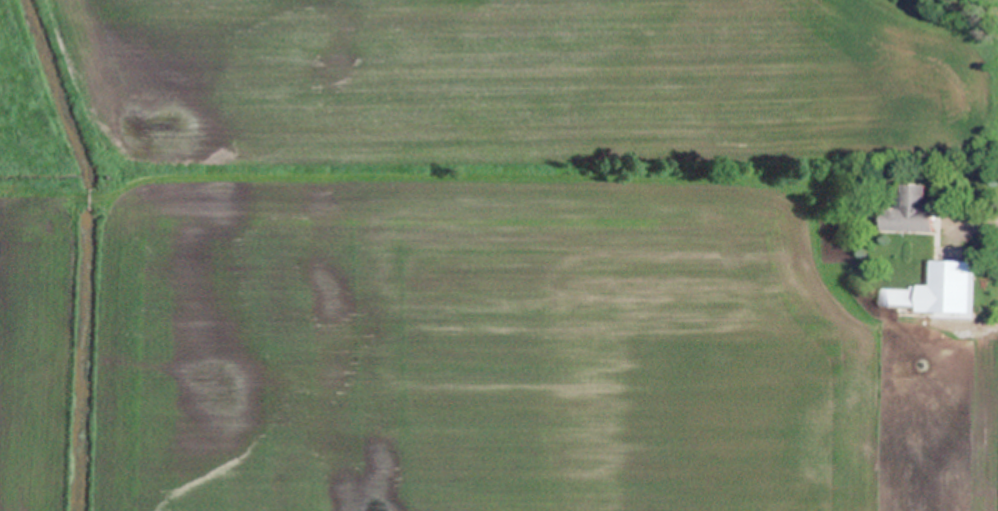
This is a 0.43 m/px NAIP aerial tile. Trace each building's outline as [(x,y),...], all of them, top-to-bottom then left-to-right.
[(899,190),(904,190),(905,183),(930,184),(929,205),(936,204),(936,229),(885,227),(886,205),(898,205),(899,190)] [(899,190),(898,205),(886,205),(886,190),(899,190)] [(974,260),(972,312),(932,311),(934,259),(974,260)] [(920,290),(919,308),(885,306),(886,289),(920,290)]
